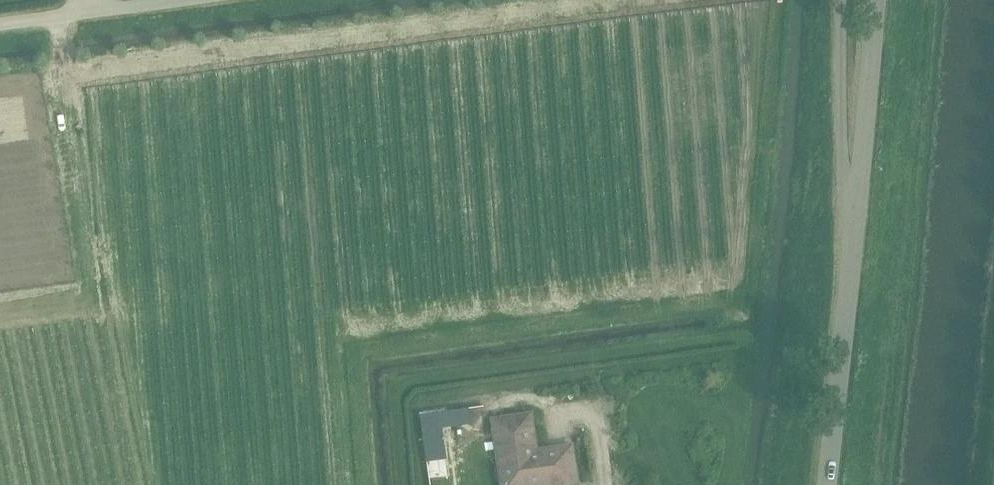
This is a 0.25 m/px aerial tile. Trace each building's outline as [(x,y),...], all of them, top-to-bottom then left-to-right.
[(501,475),(503,477),(504,484),(555,484),(575,482),(570,449),(541,453),(533,448),(529,418),(496,422),(502,464),(499,467),(501,475)]
